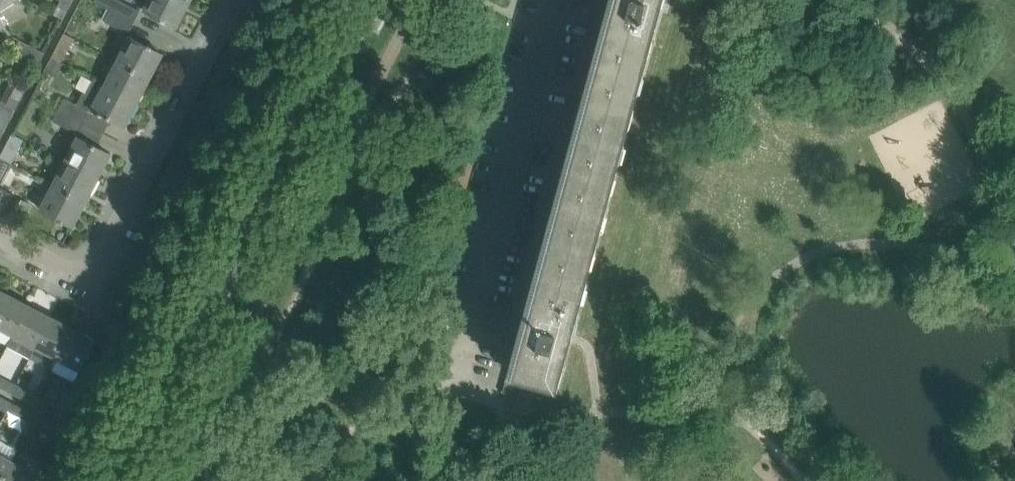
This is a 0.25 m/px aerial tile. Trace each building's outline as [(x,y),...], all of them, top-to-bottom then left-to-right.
[(15,5),(17,0),(0,0),(0,14),(15,5)] [(111,9),(135,20),(140,10),(121,0),(97,0),(97,1),(111,9)] [(145,11),(162,19),(161,21),(165,23),(166,21),(176,26),(189,0),(188,0),(151,0),(145,11)] [(610,1),(521,329),(513,327),(512,328),(512,331),(513,333),(514,335),(515,336),(517,338),(519,338),(511,368),(509,367),(502,392),(521,398),(526,379),(557,387),(663,0),(609,0),(610,1)] [(129,32),(135,20),(111,9),(106,20),(129,32)] [(10,36),(0,18),(0,30),(10,36)] [(22,42),(44,53),(48,46),(26,34),(22,42)] [(152,47),(149,45),(148,46),(131,38),(119,61),(150,77),(162,54),(152,49),(152,47)] [(39,64),(44,53),(22,42),(16,52),(39,64)] [(52,56),(63,62),(69,51),(58,46),(57,45),(52,56)] [(150,77),(119,61),(106,86),(137,102),(150,77)] [(103,116),(124,126),(137,102),(106,86),(92,79),(86,91),(84,90),(77,104),(89,110),(88,111),(93,113),(94,112),(94,111),(99,113),(98,115),(102,117),(103,116)] [(6,105),(16,109),(23,94),(14,89),(6,105)] [(59,109),(83,122),(88,111),(89,110),(77,104),(65,98),(59,109)] [(16,109),(6,105),(0,117),(0,121),(8,125),(16,109)] [(75,137),(83,122),(59,109),(51,124),(75,137)] [(0,156),(14,163),(25,142),(11,135),(0,156)] [(79,138),(67,161),(97,178),(110,154),(79,138)] [(14,163),(0,156),(0,157),(0,189),(14,163)] [(86,200),(97,178),(67,161),(55,184),(86,200)] [(86,200),(55,184),(42,210),(59,219),(58,221),(62,223),(63,221),(72,226),(86,200)] [(3,217),(13,196),(0,189),(0,215),(3,217)] [(14,336),(30,306),(8,294),(0,309),(0,329),(14,336)] [(51,317),(30,306),(14,336),(8,348),(30,359),(51,317)] [(54,371),(60,360),(75,329),(51,317),(30,359),(54,371)] [(75,329),(60,360),(54,371),(75,382),(97,340),(75,329)] [(16,385),(0,377),(0,387),(12,394),(16,385)] [(16,385),(12,394),(35,406),(40,397),(16,385)] [(66,421),(78,398),(78,397),(67,392),(55,415),(66,421)] [(0,397),(0,409),(8,413),(8,411),(13,403),(0,397)] [(37,416),(13,403),(8,411),(34,423),(35,419),(36,420),(37,416)] [(37,416),(36,420),(60,432),(64,424),(40,412),(37,416)] [(14,462),(0,455),(0,480),(4,480),(14,462)] [(38,474),(14,462),(4,480),(35,480),(38,474)]
